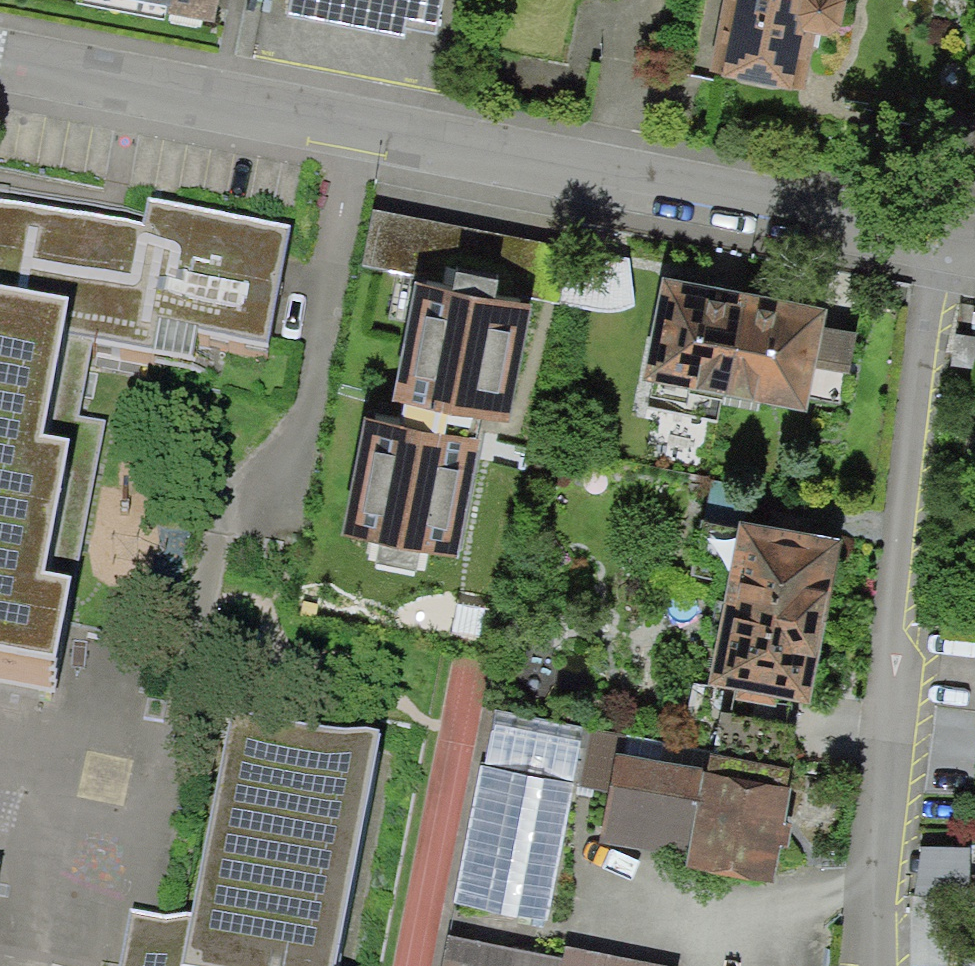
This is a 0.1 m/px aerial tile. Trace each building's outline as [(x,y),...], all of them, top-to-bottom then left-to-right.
[(213,23),(217,0),(96,0),(213,23)] [(719,85),(833,107),(855,0),(737,0),(719,85)] [(0,217),(0,335),(154,368),(158,343),(272,365),(293,242),(147,214),(142,245),(0,217)] [(831,298),(660,268),(639,386),(812,417),(831,298)] [(532,296),(414,276),(392,395),(511,415),(532,296)] [(0,336),(0,695),(57,708),(72,619),(48,614),(73,484),(45,477),(69,353),(0,336)] [(484,433),(365,409),(343,527),(462,549),(484,433)] [(846,531),(740,510),(706,682),(816,702),(846,531)] [(596,730),(500,713),(457,928),(555,949),(596,730)] [(230,734),(183,965),(343,965),(380,764),(230,734)] [(792,780),(616,747),(596,855),(775,892),(792,780)] [(917,843),(916,895),(973,896),(974,844),(917,843)] [(184,940),(131,930),(124,965),(179,965),(184,940)] [(457,935),(451,965),(662,965),(567,946),(564,957),(457,935)] [(950,965),(974,965),(974,950),(952,947),(950,965)]
